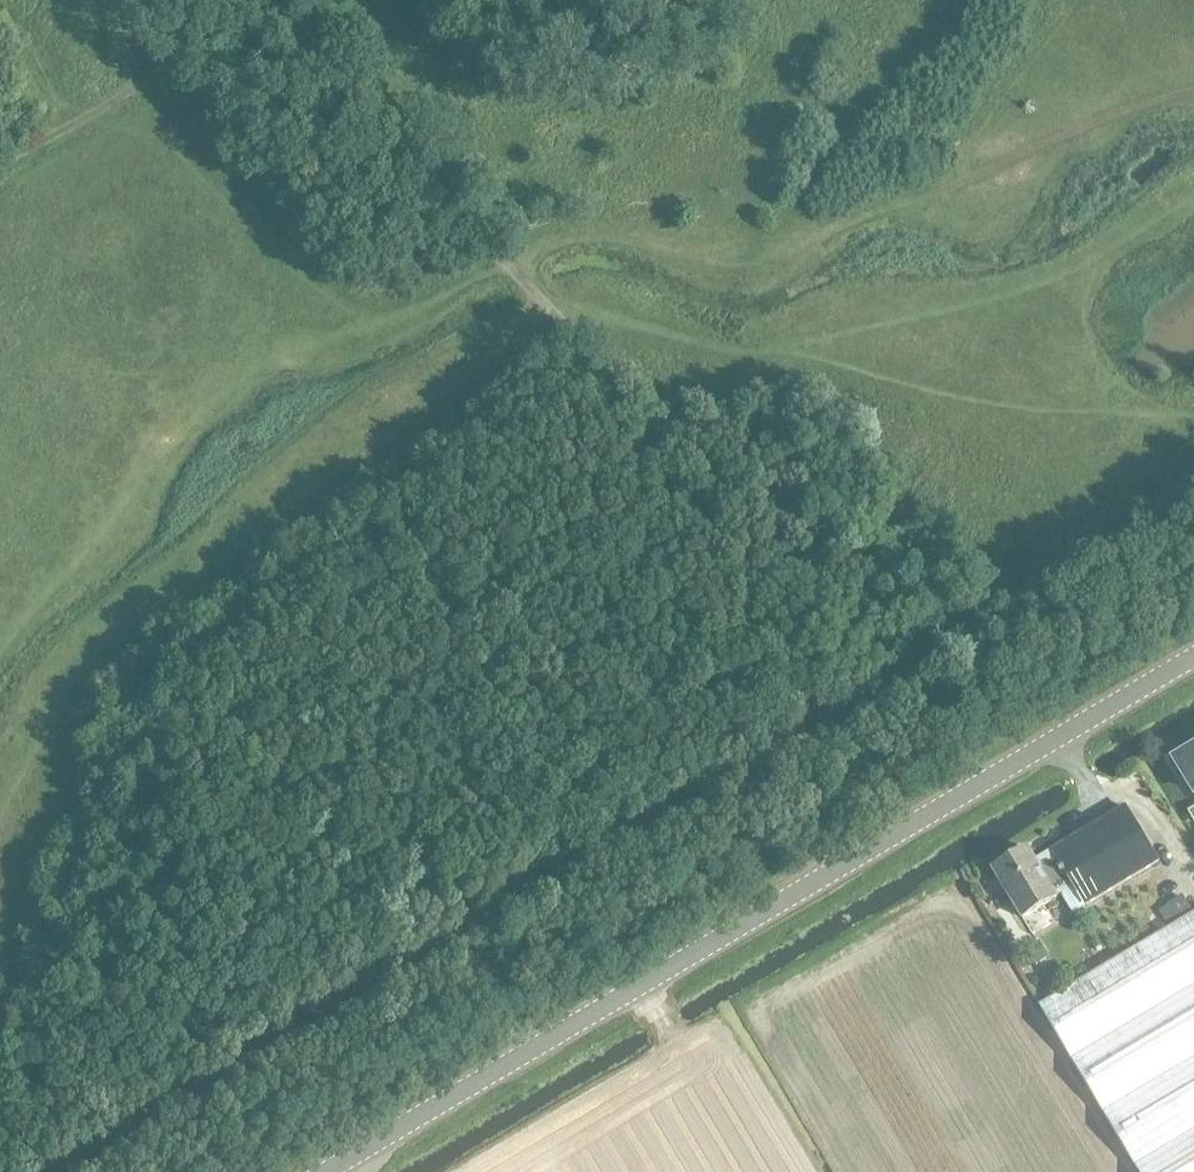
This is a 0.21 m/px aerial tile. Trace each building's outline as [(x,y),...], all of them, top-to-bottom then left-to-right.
[(1193,789),(1193,749),(1176,760),(1193,789)] [(1056,855),(1038,866),(1056,895),(1073,884),(1085,905),(1158,861),(1125,806),(1052,850),(1056,855)] [(1056,895),(1038,866),(1028,848),(993,869),(1023,918),(1057,897),(1056,895)] [(1160,933),(1040,1005),(1139,1171),(1193,1171),(1193,913),(1160,933)]
